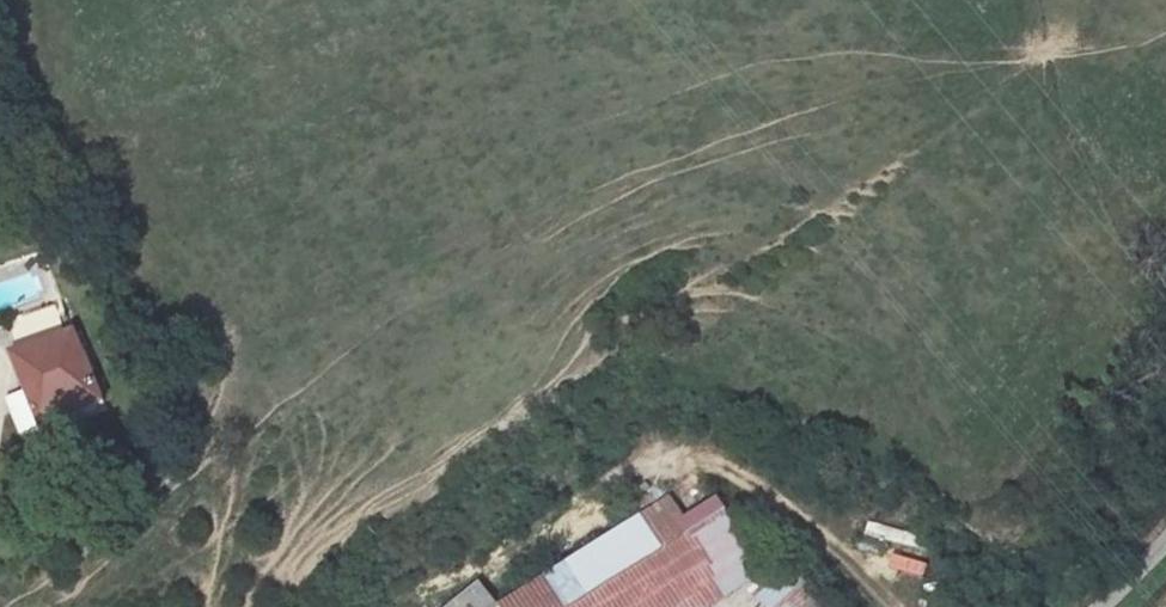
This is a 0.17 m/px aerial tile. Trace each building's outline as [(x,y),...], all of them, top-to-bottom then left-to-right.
[(74,326),(13,349),(38,418),(95,397),(74,326)] [(21,396),(6,400),(15,434),(30,431),(21,396)] [(445,606),(706,606),(764,567),(715,495),(681,517),(667,496),(496,605),(477,581),(445,606)] [(786,572),(762,596),(769,602),(765,606),(825,606),(786,572)] [(845,599),(837,606),(853,606),(845,599)]
